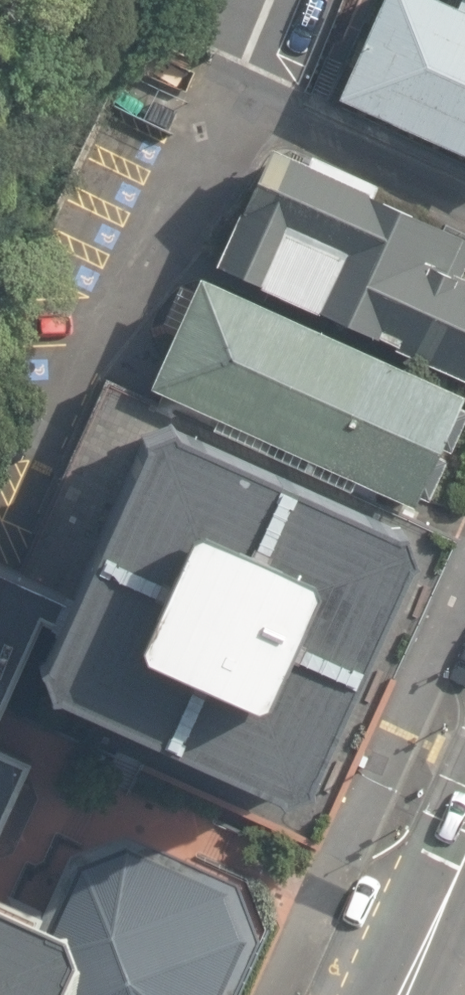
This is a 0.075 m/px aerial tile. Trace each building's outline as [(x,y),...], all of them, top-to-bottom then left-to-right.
[(339,94),(464,149),(464,7),(448,0),(381,0),(339,94)] [(215,262),(464,374),(464,277),(461,275),(464,265),(464,233),(375,193),(379,183),(314,154),(311,161),(269,142),(250,184),(215,262)] [(149,383),(413,503),(416,497),(426,501),(446,457),(436,452),(440,444),(449,449),(464,414),(464,405),(459,402),(464,392),(208,275),(200,272),(149,383)] [(147,388),(107,369),(22,565),(67,586),(142,421),(138,411),(169,398),(147,388)] [(138,411),(142,421),(67,586),(45,639),(37,643),(46,673),(58,673),(269,767),(276,777),(304,766),(302,755),(403,540),(412,537),(400,505),(385,509),(176,410),(169,398),(138,411)] [(385,509),(400,505),(169,398),(176,410),(385,509)] [(400,505),(412,537),(403,540),(302,755),(304,766),(276,777),(269,767),(58,673),(46,673),(37,643),(30,640),(0,707),(120,760),(312,845),(319,848),(463,534),(400,505)] [(0,707),(30,640),(37,643),(45,639),(67,586),(22,565),(0,556),(0,708),(0,707)] [(16,783),(30,753),(0,740),(0,819),(16,783)] [(259,944),(240,887),(125,838),(70,867),(44,926),(0,906),(0,935),(53,958),(65,992),(64,994),(237,994),(259,944)] [(65,992),(53,958),(0,935),(0,994),(64,994),(65,992)]
